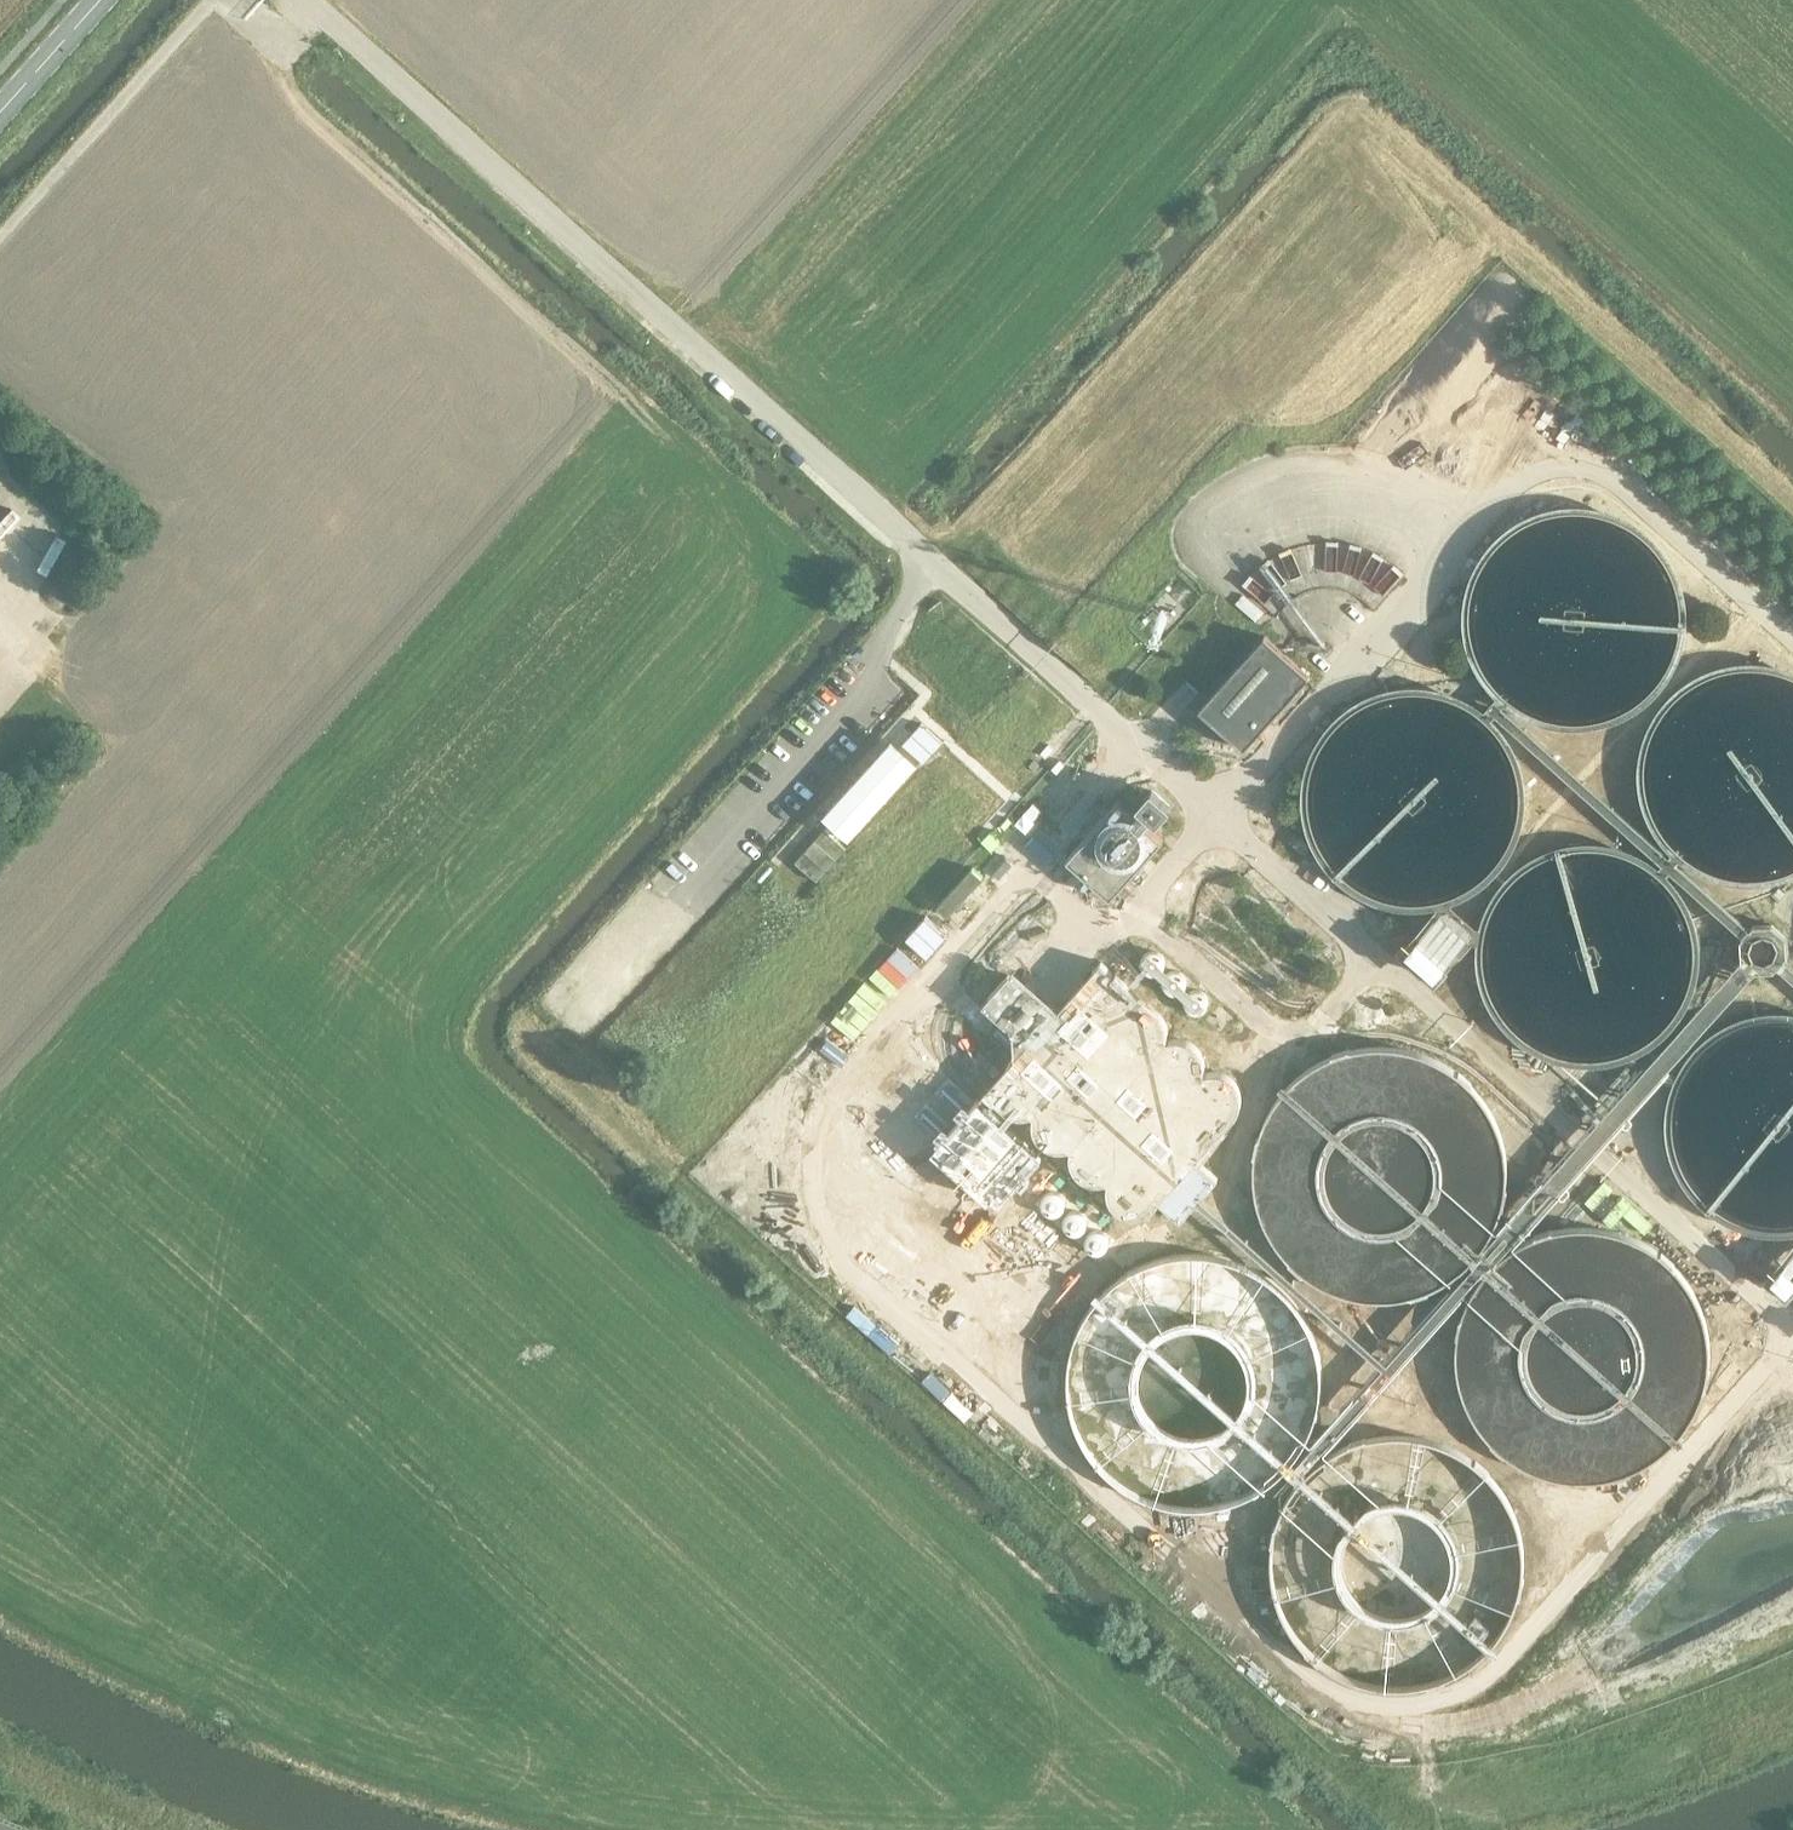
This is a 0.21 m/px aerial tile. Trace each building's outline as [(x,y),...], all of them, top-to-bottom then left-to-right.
[(1266,635),(1200,708),(1245,748),(1311,675),(1266,635)] [(944,742),(921,721),(903,742),(925,762),(944,742)] [(849,836),(918,761),(892,737),(823,812),(849,836)] [(1158,817),(1170,804),(1153,789),(1141,803),(1144,806),(1137,814),(1120,799),(1067,858),(1112,898),(1165,839),(1148,823),(1155,815),(1158,817)] [(1435,984),(1449,969),(1452,965),(1461,955),(1473,941),(1478,942),(1479,939),(1480,934),(1481,927),(1476,926),(1452,905),(1451,903),(1445,905),(1443,906),(1438,907),(1433,914),(1417,931),(1399,951),(1435,984)] [(1156,977),(1172,967),(1159,946),(1143,956),(1156,977)] [(1165,1020),(1161,1015),(1102,961),(1093,971),(1100,977),(1060,1022),(1009,975),(989,997),(1041,1044),(1033,1053),(1025,1046),(1013,1060),(1021,1067),(993,1098),(1006,1109),(1011,1114),(1019,1117),(1027,1116),(1032,1114),(1034,1116),(1034,1119),(1035,1129),(1039,1138),(1042,1142),(1053,1148),(1063,1150),(1069,1149),(1071,1150),(1070,1156),(1072,1166),(1076,1172),(1083,1178),(1092,1182),(1099,1183),(1107,1182),(1108,1183),(1108,1191),(1110,1199),(1114,1205),(1119,1210),(1127,1214),(1137,1216),(1146,1214),(1153,1210),(1159,1204),(1161,1201),(1181,1220),(1201,1198),(1219,1178),(1199,1159),(1237,1116),(1241,1109),(1243,1101),(1242,1093),(1239,1085),(1234,1079),(1229,1075),(1221,1073),(1216,1072),(1211,1072),(1207,1073),(1205,1072),(1205,1064),(1203,1055),(1198,1047),(1194,1044),(1187,1040),(1178,1039),(1170,1040),(1168,1039),(1168,1034),(1167,1026),(1165,1020)] [(1786,1298),(1792,1291),(1792,1244),(1782,1257),(1763,1277),(1786,1298)]
